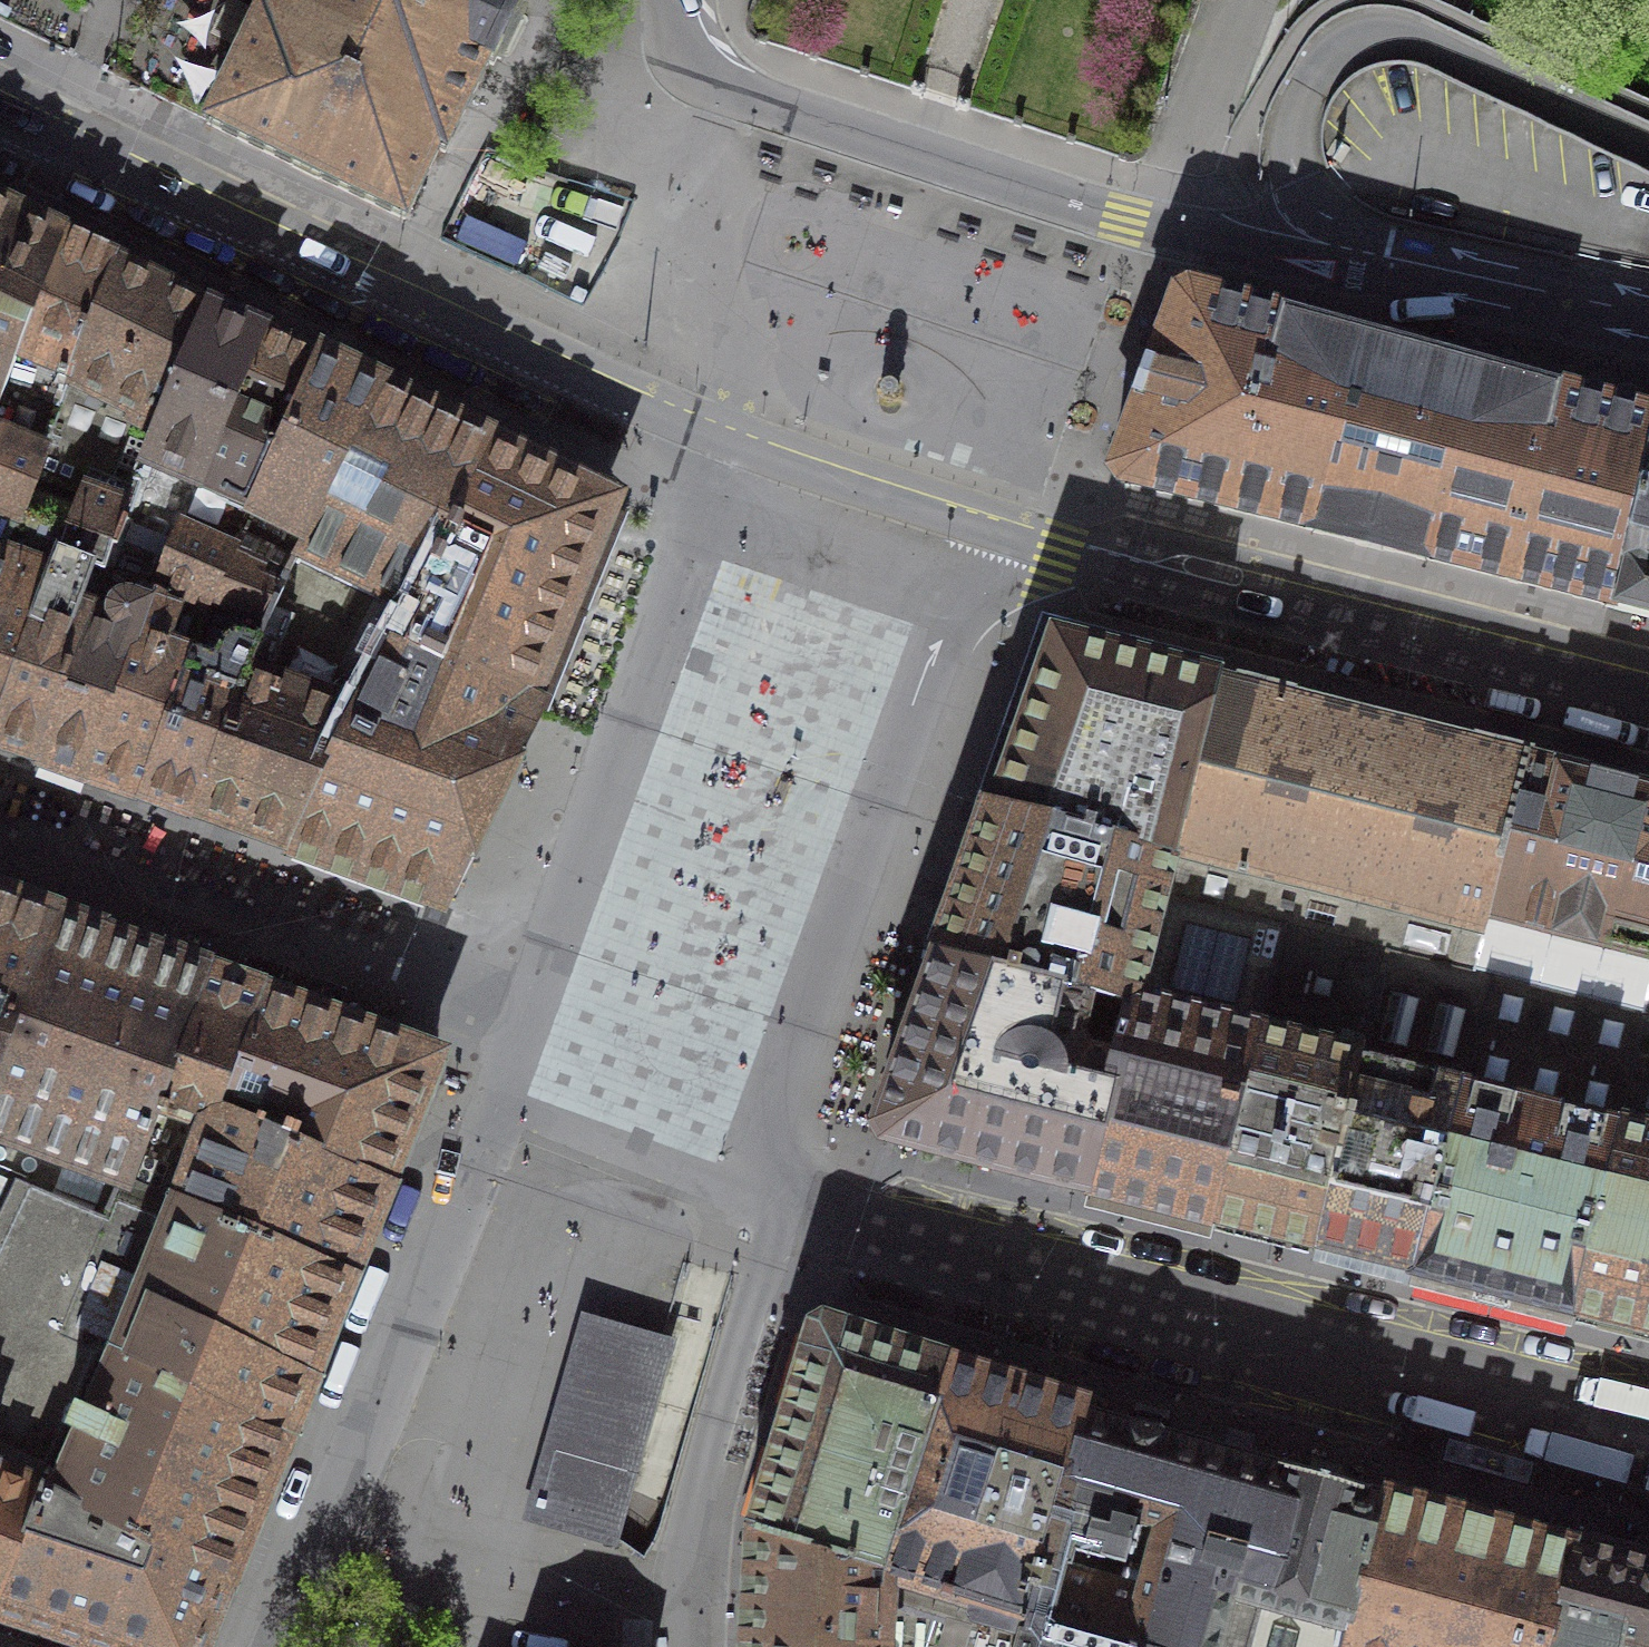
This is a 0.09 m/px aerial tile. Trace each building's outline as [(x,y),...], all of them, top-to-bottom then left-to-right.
[(264,14),(261,12),(208,122),(207,124),(292,165),(292,166),(319,179),(319,178),(405,220),(439,150),(445,153),(505,14),(511,17),(513,11),(516,13),(519,7),(516,5),(519,0),(271,0),(264,14)] [(0,407),(6,391),(9,385),(64,241),(37,228),(0,211),(0,407)] [(72,376),(113,266),(88,254),(64,241),(9,385),(6,391),(59,409),(72,376)] [(159,289),(113,266),(72,376),(59,409),(43,453),(42,453),(31,483),(81,502),(92,474),(136,491),(146,459),(148,453),(146,453),(165,407),(166,407),(206,312),(159,289)] [(1614,608),(1648,458),(1648,414),(1563,390),(1563,389),(1553,386),(1553,388),(1478,366),(1479,365),(1369,334),(1368,336),(1294,316),(1294,314),(1284,312),(1197,289),(1198,288),(1189,286),(1177,292),(1174,300),(1175,300),(1156,352),(1155,351),(1153,357),(1151,362),(1152,362),(1138,400),(1137,400),(1133,411),(1134,411),(1116,463),(1115,462),(1112,471),(1121,483),(1129,486),(1129,485),(1217,507),(1217,508),(1227,510),(1227,509),(1313,531),(1313,532),(1425,560),(1426,559),(1508,580),(1508,581),(1518,583),(1605,605),(1605,606),(1614,608)] [(148,453),(146,459),(202,483),(222,433),(265,337),(235,324),(206,312),(166,407),(165,407),(146,453),(148,453)] [(187,519),(237,540),(241,530),(251,508),(250,507),(267,469),(268,470),(280,444),(317,362),(291,349),(265,337),(222,433),(202,483),(187,519)] [(251,508),(241,530),(296,556),(298,553),(307,536),(382,393),(349,378),(317,362),(280,444),(268,470),(267,469),(250,507),(251,508)] [(6,391),(0,407),(0,409),(0,558),(3,559),(31,483),(42,453),(43,453),(59,409),(6,391)] [(307,536),(298,553),(408,606),(488,445),(435,419),(382,393),(307,536)] [(390,641),(527,712),(528,709),(524,706),(581,567),(607,502),(488,445),(408,606),(390,641)] [(1614,608),(1648,617),(1648,458),(1614,608)] [(202,483),(146,459),(136,491),(128,511),(127,511),(42,755),(66,763),(89,771),(136,637),(180,532),(181,533),(187,519),(202,483)] [(92,474),(81,502),(41,604),(0,722),(0,740),(18,746),(42,755),(127,511),(128,511),(136,491),(92,474)] [(41,604),(81,502),(31,483),(3,559),(0,558),(0,722),(41,604)] [(232,553),(237,540),(187,519),(181,533),(180,532),(136,637),(89,771),(116,780),(142,790),(200,627),(198,626),(220,576),(223,577),(233,554),(232,553)] [(247,671),(296,556),(241,530),(237,540),(232,553),(233,554),(223,577),(220,576),(198,626),(200,627),(142,790),(167,799),(192,808),(247,671)] [(247,671),(192,808),(240,825),(288,842),(350,716),(390,641),(408,606),(298,553),(296,556),(247,671)] [(1161,663),(1054,636),(991,812),(1171,857),(1216,678),(1161,663)] [(288,842),(437,896),(492,783),(527,712),(390,641),(350,716),(288,842)] [(1473,975),(1504,852),(1528,753),(1526,753),(1526,751),(1503,746),(1482,740),(1482,741),(1477,740),(1476,742),(1411,726),(1294,696),(1294,694),(1289,693),(1289,692),(1265,686),(1245,681),(1245,682),(1240,681),(1238,685),(1221,680),(1221,679),(1216,678),(1171,857),(1162,897),(1286,928),(1388,954),(1473,975)] [(1646,1019),(1648,1008),(1648,786),(1619,778),(1564,764),(1565,763),(1555,761),(1554,764),(1530,758),(1531,754),(1528,753),(1504,852),(1473,975),(1491,980),(1646,1019)] [(1171,857),(991,812),(981,840),(939,959),(1134,1008),(1162,897),(1171,857)] [(1211,1223),(1286,928),(1162,897),(1134,1008),(1089,1189),(1091,1190),(1090,1193),(1180,1215),(1211,1223)] [(47,944),(55,921),(0,900),(0,1067),(47,944)] [(16,1181),(109,1220),(125,1182),(161,1197),(161,1196),(169,1178),(137,1168),(200,1000),(209,977),(160,960),(160,959),(132,948),(104,938),(103,939),(55,921),(47,944),(0,1067),(0,1213),(16,1181)] [(1388,954),(1286,928),(1211,1223),(1214,1224),(1215,1221),(1264,1233),(1315,1246),(1388,954)] [(1473,975),(1388,954),(1315,1246),(1371,1260),(1413,1271),(1412,1275),(1416,1276),(1491,980),(1473,975)] [(1134,1008),(939,959),(879,1128),(884,1138),(992,1165),(1089,1189),(1134,1008)] [(235,987),(209,977),(200,1000),(137,1168),(169,1178),(174,1165),(191,1171),(208,1125),(214,1127),(220,1112),(254,1020),(262,997),(235,987)] [(1646,1019),(1491,980),(1416,1276),(1492,1295),(1572,1315),(1646,1019)] [(383,1181),(432,1059),(347,1028),(262,997),(254,1020),(220,1112),(367,1174),(383,1181)] [(1646,1019),(1572,1315),(1575,1315),(1576,1311),(1624,1323),(1648,1330),(1648,1019),(1646,1019)] [(161,1196),(171,1200),(171,1201),(329,1268),(345,1275),(374,1204),(383,1181),(220,1112),(214,1127),(208,1125),(191,1171),(174,1165),(169,1178),(161,1196)] [(51,1470),(44,1488),(208,1574),(223,1581),(284,1428),(345,1275),(329,1268),(171,1201),(171,1200),(161,1196),(161,1197),(125,1182),(109,1220),(16,1181),(0,1213),(0,1446),(51,1470)] [(758,1530),(884,1567),(950,1368),(822,1327),(821,1327),(820,1327),(819,1328),(818,1328),(818,1329),(808,1361),(758,1530)] [(614,1338),(603,1334),(590,1379),(551,1514),(563,1518),(563,1519),(608,1532),(660,1350),(615,1337),(614,1338)] [(884,1567),(883,1570),(885,1571),(882,1623),(884,1623),(882,1646),(1017,1646),(1022,1632),(1020,1631),(1082,1409),(1016,1388),(950,1368),(884,1567)] [(1082,1409),(1020,1631),(1022,1632),(1017,1646),(1346,1646),(1385,1494),(1325,1477),(1247,1455),(1168,1433),(1082,1409)] [(1,1590),(44,1488),(51,1470),(0,1446),(0,1592),(1,1590)] [(44,1488),(1,1590),(0,1592),(0,1607),(121,1646),(196,1646),(205,1625),(223,1581),(208,1574),(44,1488)] [(1576,1546),(1480,1520),(1385,1494),(1346,1646),(1547,1646),(1576,1546)] [(750,1646),(882,1646),(884,1623),(882,1623),(885,1571),(883,1570),(884,1567),(758,1530),(757,1532),(754,1584),(750,1646)] [(1639,1563),(1576,1546),(1547,1646),(1648,1646),(1648,1566),(1639,1563)]
